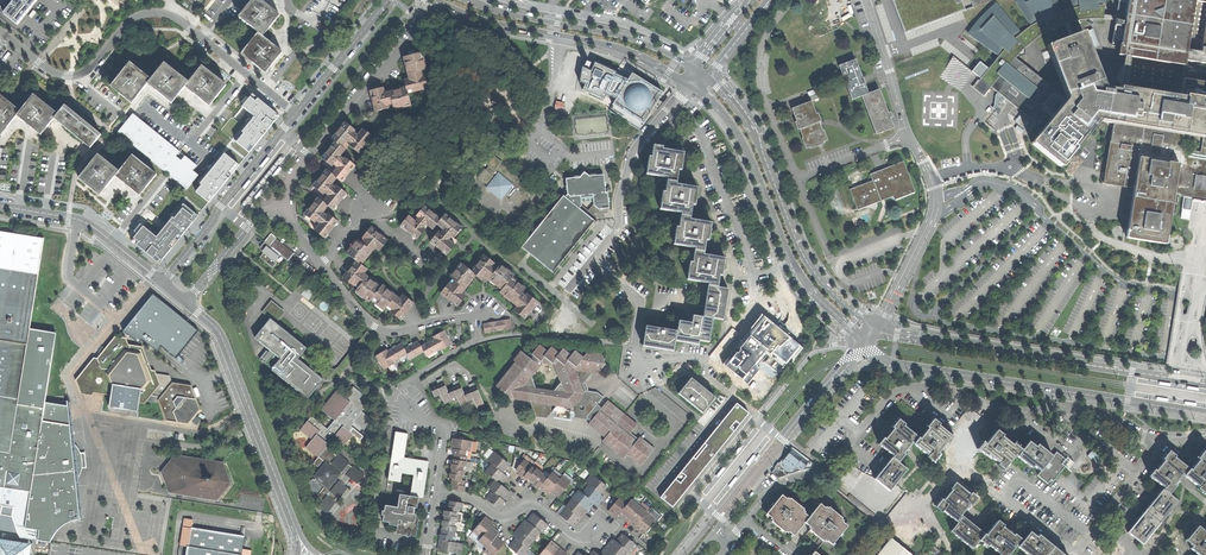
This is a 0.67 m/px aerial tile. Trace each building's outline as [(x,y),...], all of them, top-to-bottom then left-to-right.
[(14,22),(17,25),(37,0),(16,0),(10,8),(4,14),(14,22)] [(260,33),(262,35),(268,27),(270,28),(271,26),(279,16),(272,10),(273,9),(267,5),(262,0),(255,0),(251,4),(250,3),(240,15),(251,24),(250,25),(260,33)] [(966,10),(961,0),(894,0),(893,0),(905,33),(966,10)] [(974,7),(971,0),(961,0),(966,10),(974,7)] [(1079,6),(1073,8),(1067,9),(1063,10),(1053,14),(1052,12),(1059,9),(1056,0),(1018,0),(1016,1),(1030,23),(1036,20),(1037,21),(1029,27),(1024,30),(1019,34),(1014,39),(1012,36),(1019,31),(996,4),(985,14),(978,21),(975,25),(969,33),(996,52),(1000,46),(1004,49),(988,69),(980,62),(972,71),(981,78),(976,84),(973,88),(984,96),(986,92),(991,87),(998,93),(996,95),(995,98),(1001,103),(1005,99),(1031,120),(1041,109),(1052,117),(1054,115),(1043,106),(1052,94),(1063,103),(1066,100),(1055,91),(1057,88),(1051,83),(1049,85),(1015,58),(1019,53),(1023,53),(1023,49),(1029,44),(1034,40),(1043,34),(1051,29),(1055,31),(1056,27),(1063,25),(1067,35),(1072,33),(1069,23),(1076,21),(1083,20),(1090,19),(1092,22),(1095,19),(1103,19),(1115,20),(1116,16),(1104,15),(1104,5),(1097,5),(1097,3),(1104,3),(1104,0),(1071,0),(1072,6),(1079,4),(1079,6)] [(1116,16),(1115,20),(1111,47),(1119,48),(1118,55),(1125,57),(1120,87),(1119,90),(1105,89),(1087,44),(1086,41),(1083,32),(1069,37),(1047,46),(1048,51),(1051,57),(1067,99),(1066,100),(1063,103),(1054,115),(1052,117),(1031,143),(1062,168),(1099,122),(1103,123),(1113,124),(1104,184),(1134,188),(1132,197),(1128,224),(1128,225),(1126,238),(1137,240),(1139,240),(1140,240),(1166,244),(1171,214),(1175,214),(1178,196),(1184,197),(1193,198),(1200,199),(1205,200),(1205,0),(1118,0),(1116,16)] [(884,28),(888,42),(896,40),(891,25),(884,28)] [(1089,40),(1086,41),(1087,44),(1090,43),(1092,48),(1098,45),(1092,30),(1086,32),(1089,40)] [(252,62),(264,72),(270,64),(272,65),(282,53),(274,47),(275,46),(269,40),(268,40),(262,35),(260,33),(254,41),(252,40),(243,52),(253,61),(252,62)] [(1045,59),(1051,57),(1048,51),(1042,53),(1045,59)] [(405,81),(407,87),(408,93),(428,88),(425,75),(421,76),(420,71),(426,69),(427,68),(425,59),(424,59),(422,53),(404,58),(407,70),(408,76),(409,79),(405,81)] [(861,96),(868,93),(862,77),(855,59),(839,66),(852,100),(861,96)] [(660,93),(628,73),(625,77),(615,69),(613,72),(591,63),(582,62),(581,63),(580,68),(577,82),(582,85),(579,91),(601,100),(603,95),(612,99),(608,105),(609,106),(607,110),(639,130),(661,103),(656,100),(660,93)] [(122,95),(130,103),(137,95),(138,96),(142,91),(149,82),(150,81),(143,74),(144,73),(132,63),(123,74),(122,73),(112,85),(120,91),(118,93),(119,93),(122,95)] [(154,76),(150,81),(149,82),(156,88),(155,90),(161,95),(170,102),(177,95),(178,96),(186,85),(188,83),(177,74),(178,73),(166,63),(160,71),(159,70),(156,73),(154,76)] [(191,80),(188,83),(186,85),(194,92),(193,93),(198,97),(208,105),(214,97),(215,98),(225,86),(216,78),(215,77),(216,76),(204,66),(198,74),(196,73),(195,75),(191,80)] [(371,91),(376,111),(388,108),(388,104),(393,102),(394,109),(395,109),(395,110),(405,108),(405,107),(411,105),(408,93),(407,87),(393,91),(389,91),(385,92),(384,88),(371,91)] [(861,96),(876,134),(894,128),(890,118),(892,117),(890,112),(888,113),(879,89),(868,93),(861,96)] [(249,153),(279,116),(252,94),(242,107),(254,116),(251,121),(248,124),(235,141),(249,153)] [(18,114),(19,113),(12,106),(13,105),(1,95),(0,96),(0,133),(6,126),(7,127),(11,123),(18,114)] [(47,128),(54,119),(57,115),(46,107),(47,105),(35,96),(29,103),(28,102),(27,103),(19,113),(18,114),(26,120),(24,122),(30,127),(38,133),(39,134),(45,126),(47,128)] [(824,130),(823,130),(821,127),(820,124),(819,121),(811,101),(792,109),(794,115),(795,118),(796,121),(803,138),(802,138),(806,148),(828,140),(824,130)] [(84,143),(91,148),(101,135),(65,105),(57,115),(54,119),(62,125),(63,126),(83,142),(84,143)] [(178,182),(187,190),(194,182),(199,175),(193,171),(197,166),(185,156),(182,161),(176,156),(180,152),(176,149),(142,121),(145,118),(140,114),(137,117),(133,114),(129,119),(125,124),(122,127),(121,126),(116,132),(178,182)] [(1041,124),(1047,117),(1044,115),(1039,122),(1041,124)] [(332,139),(335,141),(346,150),(346,151),(350,146),(359,153),(361,153),(364,149),(363,149),(369,142),(370,142),(373,138),(373,137),(363,129),(359,133),(356,131),(345,122),(332,139)] [(333,172),(332,174),(337,178),(342,182),(355,166),(342,155),(346,150),(335,141),(331,145),(332,146),(326,153),(325,153),(322,157),(322,158),(329,164),(332,167),(330,169),(333,172)] [(659,349),(674,352),(676,342),(689,344),(699,345),(700,341),(710,343),(714,319),(724,320),(726,304),(729,290),(718,288),(721,276),(723,276),(724,273),(726,258),(704,255),(707,241),(710,241),(710,237),(712,223),(691,220),(693,206),(696,206),(696,203),(698,188),(677,185),(679,171),(682,171),(683,167),(685,153),(663,150),(664,147),(654,145),(653,157),(650,157),(647,175),(668,178),(666,192),(663,192),(661,210),(682,213),(680,227),(677,227),(675,245),(696,248),(694,263),(691,262),(688,281),(709,284),(704,317),(694,316),(692,323),(680,321),(678,331),(646,326),(643,346),(659,349)] [(209,202),(239,165),(225,153),(213,167),(211,165),(209,168),(211,170),(200,184),(201,185),(196,192),(209,202)] [(502,162),(491,153),(484,162),(489,166),(486,170),(485,169),(478,178),(488,186),(486,188),(501,201),(506,195),(510,199),(509,200),(520,208),(526,201),(530,203),(539,193),(530,185),(529,186),(517,176),(516,175),(501,164),(502,162)] [(86,184),(98,194),(104,187),(106,188),(111,182),(117,175),(118,173),(112,167),(113,166),(100,155),(91,166),(89,165),(80,177),(87,183),(86,184)] [(262,166),(264,167),(272,157),(270,155),(269,156),(263,164),(262,166)] [(125,165),(118,173),(117,175),(124,181),(123,182),(128,186),(138,194),(145,186),(147,187),(156,176),(145,167),(146,166),(134,156),(128,164),(127,163),(125,165)] [(849,189),(857,208),(880,199),(880,198),(892,193),(893,196),(913,188),(903,161),(890,166),(875,172),(870,174),(872,181),(857,187),(855,188),(855,187),(849,189)] [(282,167),(281,166),(273,176),(275,178),(275,177),(282,169),(283,168),(282,167)] [(328,196),(323,202),(328,206),(333,210),(346,194),(333,183),(337,178),(332,174),(326,170),(325,170),(322,175),(317,181),(316,181),(313,186),(313,187),(323,195),(325,193),(326,194),(328,196)] [(523,247),(555,272),(596,220),(581,208),(583,205),(582,198),(587,202),(594,201),(595,205),(600,209),(611,207),(609,193),(607,191),(605,174),(591,175),(586,171),(581,176),(567,178),(569,195),(564,195),(523,247)] [(244,189),(245,190),(253,179),(251,178),(251,179),(244,187),(243,188),(244,189)] [(913,188),(893,196),(892,193),(880,198),(880,199),(857,208),(857,210),(893,196),(894,200),(915,192),(913,188)] [(264,189),(263,189),(254,199),(256,201),(257,199),(264,191),(265,190),(264,189)] [(1122,224),(1128,225),(1128,224),(1132,197),(1127,196),(1122,224)] [(1191,211),(1193,198),(1184,197),(1182,209),(1191,211)] [(309,226),(325,238),(338,222),(325,211),(328,206),(323,202),(318,198),(318,199),(317,198),(313,202),(314,203),(308,210),(307,210),(304,213),(305,215),(309,218),(315,222),(312,225),(311,224),(309,226)] [(134,237),(132,240),(137,244),(147,252),(153,257),(158,262),(160,263),(163,259),(172,248),(181,237),(193,222),(199,215),(184,202),(172,216),(156,237),(143,226),(140,224),(135,231),(138,233),(134,237)] [(401,226),(417,239),(426,229),(424,228),(425,226),(427,225),(433,230),(437,225),(442,219),(437,215),(437,216),(430,210),(426,206),(425,206),(417,216),(412,213),(401,226)] [(445,215),(442,219),(437,225),(443,230),(441,233),(439,232),(431,242),(447,255),(455,245),(449,240),(450,238),(452,236),(454,238),(462,228),(462,227),(458,223),(457,224),(450,218),(451,218),(447,214),(445,215)] [(347,253),(357,261),(361,265),(370,254),(370,253),(374,247),(379,251),(388,240),(371,227),(363,237),(367,241),(366,243),(364,245),(357,239),(357,240),(358,241),(352,249),(351,248),(347,253)] [(2,531),(4,531),(6,531),(19,534),(20,536),(24,537),(51,541),(53,536),(54,535),(56,533),(57,531),(58,530),(60,528),(61,527),(63,525),(67,523),(70,521),(72,520),(74,519),(76,519),(78,519),(81,518),(80,510),(76,472),(77,472),(78,471),(81,468),(81,467),(87,466),(86,459),(85,452),(80,452),(76,449),(73,448),(72,434),(75,432),(73,426),(71,425),(71,423),(71,421),(74,419),(69,409),(69,405),(68,401),(67,401),(67,404),(56,402),(67,400),(54,401),(49,402),(45,401),(46,398),(52,364),(57,332),(30,328),(44,239),(0,232),(0,530),(2,531)] [(272,247),(300,270),(306,262),(296,253),(294,253),(272,234),(265,242),(272,247)] [(271,249),(272,247),(265,242),(260,247),(265,251),(260,257),(271,267),(273,268),(277,263),(275,261),(279,257),(271,249)] [(489,279),(502,290),(512,278),(515,275),(502,264),(499,266),(485,255),(471,272),(476,276),(483,281),(486,277),(489,279)] [(354,285),(357,281),(363,274),(367,269),(361,265),(357,261),(344,277),(354,285)] [(441,293),(457,306),(466,296),(462,293),(467,287),(476,276),(471,272),(461,264),(457,269),(456,268),(450,276),(451,276),(451,277),(457,282),(454,286),(449,282),(441,293)] [(371,300),(381,287),(369,278),(369,279),(363,274),(357,281),(359,283),(361,284),(356,291),(357,292),(358,291),(365,297),(364,298),(369,302),(371,300)] [(517,282),(512,278),(502,290),(500,293),(511,302),(514,304),(517,307),(514,310),(525,319),(538,303),(527,294),(524,298),(520,295),(526,288),(517,281),(517,282)] [(401,320),(414,303),(403,295),(400,298),(383,285),(381,287),(371,300),(376,304),(384,311),(390,303),(391,305),(394,307),(390,311),(401,320)] [(198,331),(153,294),(123,331),(139,343),(142,339),(157,351),(161,347),(175,359),(198,331)] [(262,312),(271,319),(276,323),(283,315),(280,312),(282,309),(272,301),(262,312)] [(276,323),(271,319),(256,338),(270,350),(281,358),(272,369),(308,398),(316,389),(323,379),(298,359),(306,348),(276,323)] [(477,335),(513,329),(511,319),(476,325),(477,335)] [(434,337),(434,338),(441,349),(442,351),(454,344),(449,336),(445,330),(434,337)] [(427,342),(421,345),(424,351),(427,357),(428,356),(438,351),(441,349),(434,338),(427,342)] [(162,407),(167,421),(188,425),(200,410),(191,386),(173,383),(170,375),(150,372),(141,349),(127,347),(124,340),(117,339),(108,350),(103,356),(101,358),(99,361),(95,361),(79,379),(83,390),(91,392),(93,389),(105,391),(117,393),(119,397),(117,399),(118,402),(132,404),(136,399),(143,400),(148,395),(161,398),(159,401),(162,407)] [(410,344),(404,348),(408,354),(410,359),(424,351),(421,345),(418,340),(410,344)] [(394,347),(387,351),(394,362),(408,354),(404,348),(401,343),(394,347)] [(521,351),(514,360),(516,362),(496,386),(506,394),(507,398),(524,400),(525,398),(529,399),(536,416),(547,418),(553,412),(555,416),(571,419),(573,417),(575,415),(587,417),(598,404),(603,397),(598,392),(589,391),(586,381),(593,373),(598,374),(606,365),(602,352),(590,350),(584,358),(575,351),(572,355),(563,348),(560,353),(552,346),(548,351),(540,345),(532,354),(534,356),(531,359),(521,351)] [(259,359),(272,369),(281,358),(270,350),(268,352),(269,353),(267,354),(265,352),(259,359)] [(379,362),(383,370),(395,363),(394,362),(387,351),(387,350),(375,357),(379,362)] [(440,354),(438,351),(428,356),(430,360),(440,354)] [(430,388),(434,396),(440,393),(444,403),(452,400),(451,399),(456,396),(460,405),(468,402),(467,400),(473,398),(477,407),(484,404),(474,382),(469,384),(471,388),(468,390),(463,392),(458,380),(453,382),(455,386),(451,388),(447,390),(441,378),(436,380),(438,384),(435,386),(430,388)] [(679,394),(703,414),(716,398),(703,388),(692,378),(679,394)] [(337,391),(322,409),(335,420),(328,429),(312,416),(301,430),(313,439),(306,447),(318,457),(319,457),(327,448),(334,440),(342,446),(348,440),(352,434),(343,427),(350,418),(354,421),(351,423),(363,432),(368,425),(372,420),(362,411),(366,405),(362,402),(359,399),(363,394),(354,387),(345,398),(337,391)] [(615,393),(631,406),(636,401),(619,387),(615,393)] [(608,401),(602,408),(591,422),(589,424),(605,438),(603,441),(624,458),(627,454),(630,457),(628,460),(638,468),(640,466),(641,466),(655,449),(640,437),(637,441),(628,435),(637,424),(616,407),(608,401)] [(658,495),(671,505),(702,466),(746,413),(734,403),(658,495)] [(602,408),(598,404),(587,417),(575,415),(573,417),(585,419),(591,422),(602,408)] [(894,455),(893,457),(899,462),(905,455),(906,454),(904,453),(912,443),(914,444),(919,437),(905,425),(906,424),(900,418),(892,428),(893,429),(890,433),(886,438),(884,437),(879,444),(894,455)] [(921,438),(919,437),(914,444),(929,455),(927,457),(934,462),(940,454),(939,452),(947,442),(949,443),(954,437),(939,425),(940,424),(934,419),(928,427),(929,428),(926,432),(921,438)] [(986,444),(984,443),(979,450),(988,456),(989,454),(1000,463),(998,464),(1004,469),(1016,454),(1018,456),(1023,450),(1015,443),(1014,444),(1009,441),(1003,436),(1004,434),(998,430),(986,444)] [(415,475),(411,496),(424,498),(428,469),(425,468),(425,464),(421,464),(422,460),(405,457),(406,455),(409,433),(397,431),(389,480),(395,481),(401,482),(403,473),(403,469),(415,471),(415,475)] [(454,449),(470,452),(471,446),(470,446),(470,442),(468,441),(464,440),(453,438),(453,441),(452,443),(455,444),(454,449)] [(1030,441),(1023,450),(1018,456),(1033,467),(1035,465),(1042,471),(1054,456),(1045,449),(1039,444),(1037,446),(1030,441)] [(735,455),(736,455),(744,445),(742,444),(741,445),(734,454),(735,455)] [(337,456),(327,448),(319,457),(318,457),(313,463),(314,464),(317,466),(322,460),(325,462),(313,477),(325,487),(318,496),(323,500),(318,506),(327,514),(336,503),(335,502),(338,498),(339,499),(344,493),(348,488),(345,485),(350,478),(357,484),(364,475),(353,467),(353,468),(349,465),(349,463),(338,454),(337,456)] [(471,452),(470,452),(454,449),(454,452),(453,455),(455,455),(454,459),(466,461),(467,457),(470,458),(471,452)] [(780,465),(791,473),(794,469),(797,472),(799,470),(800,469),(802,470),(808,463),(792,450),(780,465)] [(1093,450),(1089,456),(1100,464),(1104,459),(1093,450)] [(1205,450),(1198,459),(1200,460),(1196,464),(1191,470),(1190,469),(1185,475),(1200,487),(1199,489),(1204,493),(1205,491),(1205,451),(1205,450)] [(1058,451),(1054,456),(1042,471),(1038,476),(1050,486),(1058,475),(1070,461),(1063,456),(1058,451)] [(1183,474),(1185,475),(1190,469),(1175,457),(1176,455),(1170,451),(1163,459),(1165,460),(1161,466),(1156,471),(1155,469),(1150,475),(1165,487),(1164,489),(1170,494),(1177,486),(1175,484),(1183,474)] [(489,461),(494,465),(503,473),(506,469),(503,467),(505,465),(506,463),(494,453),(490,457),(491,458),(489,461)] [(755,454),(754,453),(746,463),(748,465),(749,464),(755,456),(756,454),(755,454)] [(161,472),(169,493),(193,497),(216,501),(231,483),(223,463),(176,455),(161,472)] [(519,459),(512,467),(520,473),(519,474),(521,476),(523,478),(524,477),(532,467),(535,463),(527,456),(523,462),(519,459)] [(884,467),(875,479),(890,491),(907,469),(899,462),(893,457),(884,467)] [(466,467),(466,461),(454,459),(453,464),(452,464),(452,466),(451,469),(453,469),(463,471),(464,467),(466,467)] [(543,469),(535,463),(532,467),(535,470),(536,469),(540,472),(543,469)] [(486,472),(496,480),(501,485),(504,481),(507,477),(503,473),(494,465),(491,469),(490,468),(486,472)] [(717,477),(718,478),(726,468),(724,466),(723,467),(717,475),(716,477),(717,477)] [(535,470),(532,467),(524,477),(526,478),(528,480),(529,479),(532,482),(540,472),(536,469),(535,470)] [(464,477),(465,471),(463,471),(453,469),(452,473),(451,473),(450,476),(450,479),(453,479),(462,480),(463,476),(464,477)] [(543,474),(540,472),(532,482),(536,485),(535,486),(537,488),(539,489),(540,488),(547,479),(543,477),(544,475),(543,474)] [(551,474),(550,475),(547,479),(540,488),(544,491),(548,494),(551,491),(560,479),(556,475),(555,475),(555,476),(551,474)] [(587,483),(589,485),(601,495),(604,491),(607,487),(593,475),(589,479),(590,481),(587,483)] [(568,480),(562,476),(560,479),(551,491),(555,494),(559,497),(570,484),(567,481),(568,480)] [(737,476),(736,476),(728,486),(730,487),(730,486),(737,478),(738,477),(737,476)] [(464,481),(462,480),(453,479),(452,481),(452,484),(453,485),(452,489),(465,491),(466,487),(464,486),(464,481)] [(490,488),(492,491),(505,501),(508,497),(511,493),(501,485),(496,480),(490,488)] [(943,510),(958,523),(963,516),(962,515),(966,509),(970,504),(972,505),(978,497),(972,492),(971,494),(956,482),(951,488),(953,489),(944,500),(943,499),(936,507),(942,512),(943,510)] [(589,485),(583,493),(595,503),(598,506),(601,502),(604,497),(601,495),(589,485)] [(349,487),(342,496),(345,499),(352,490),(349,487)] [(1178,501),(1170,494),(1164,489),(1155,499),(1146,511),(1161,522),(1178,501)] [(486,499),(501,511),(505,507),(508,503),(505,501),(492,491),(486,499)] [(580,491),(573,499),(588,511),(591,507),(595,503),(583,493),(580,491)] [(397,526),(396,534),(408,536),(417,537),(420,515),(414,514),(415,508),(418,509),(418,506),(419,502),(416,502),(417,498),(400,495),(398,508),(386,506),(383,522),(389,523),(389,525),(397,526)] [(795,536),(805,523),(810,517),(803,511),(805,509),(791,498),(790,500),(783,495),(767,514),(771,516),(769,519),(782,528),(781,530),(782,531),(785,534),(788,530),(795,536)] [(617,518),(619,514),(629,502),(621,496),(609,511),(613,515),(617,518)] [(573,499),(566,507),(582,519),(585,515),(588,511),(573,499)] [(624,518),(627,521),(640,506),(632,499),(629,502),(619,514),(624,518)] [(463,503),(451,501),(450,506),(449,506),(448,508),(448,511),(460,513),(460,508),(462,508),(463,503)] [(632,524),(635,528),(648,512),(651,509),(643,502),(640,506),(627,521),(632,524)] [(828,541),(833,545),(848,526),(841,520),(843,518),(830,507),(828,509),(821,503),(810,517),(805,523),(812,528),(809,532),(813,535),(815,534),(820,537),(827,543),(828,541)] [(560,515),(575,527),(578,523),(582,519),(566,507),(560,515)] [(463,513),(460,513),(448,511),(445,511),(445,513),(444,516),(445,516),(445,520),(455,522),(457,522),(457,518),(462,518),(463,513)] [(1143,544),(1161,522),(1146,511),(1139,520),(1129,532),(1143,544)] [(640,531),(644,534),(656,518),(648,512),(635,528),(640,531)] [(531,517),(527,521),(541,532),(542,533),(549,525),(534,513),(531,517)] [(973,548),(980,540),(985,534),(973,524),(963,516),(958,523),(951,531),(973,548)] [(187,545),(190,527),(191,519),(183,517),(178,544),(187,545)] [(473,532),(481,539),(492,526),(494,523),(490,520),(486,517),(473,532)] [(523,523),(519,527),(535,540),(541,532),(527,521),(526,519),(523,523)] [(454,527),(455,522),(445,520),(443,520),(443,522),(442,525),(444,525),(443,530),(456,532),(456,527),(454,527)] [(1018,546),(1023,539),(1015,533),(1013,535),(1008,530),(1003,526),(1004,525),(998,520),(986,534),(985,534),(980,540),(988,546),(990,544),(1000,553),(999,554),(1000,554),(1008,554),(1017,545),(1018,546)] [(479,542),(487,549),(497,536),(500,533),(496,530),(492,526),(481,539),(479,542)] [(1186,540),(1192,546),(1191,548),(1196,552),(1200,554),(1205,554),(1205,532),(1198,526),(1186,540)] [(185,554),(240,554),(241,548),(243,535),(190,527),(187,545),(185,554)] [(513,535),(516,538),(528,548),(535,540),(519,527),(516,532),(513,535)] [(455,537),(456,532),(443,530),(442,534),(441,534),(441,537),(440,540),(452,542),(453,537),(455,537)] [(619,538),(616,541),(631,554),(638,546),(623,533),(619,538)] [(488,554),(495,554),(505,543),(501,540),(497,536),(487,549),(485,552),(488,554)] [(0,537),(0,554),(32,554),(34,543),(0,537)] [(878,554),(914,554),(892,537),(878,554)] [(520,554),(528,554),(532,551),(528,548),(516,538),(513,542),(509,547),(520,554)] [(607,547),(617,554),(631,554),(616,541),(613,539),(610,543),(607,547)] [(459,543),(452,542),(440,540),(439,546),(439,550),(458,553),(459,543)] [(552,540),(540,554),(553,554),(560,547),(556,544),(552,540)] [(935,546),(931,551),(937,554),(939,554),(941,552),(935,546)] [(560,547),(553,554),(567,554),(568,554),(564,550),(560,547)] [(600,554),(617,554),(607,547),(603,551),(600,554)]
